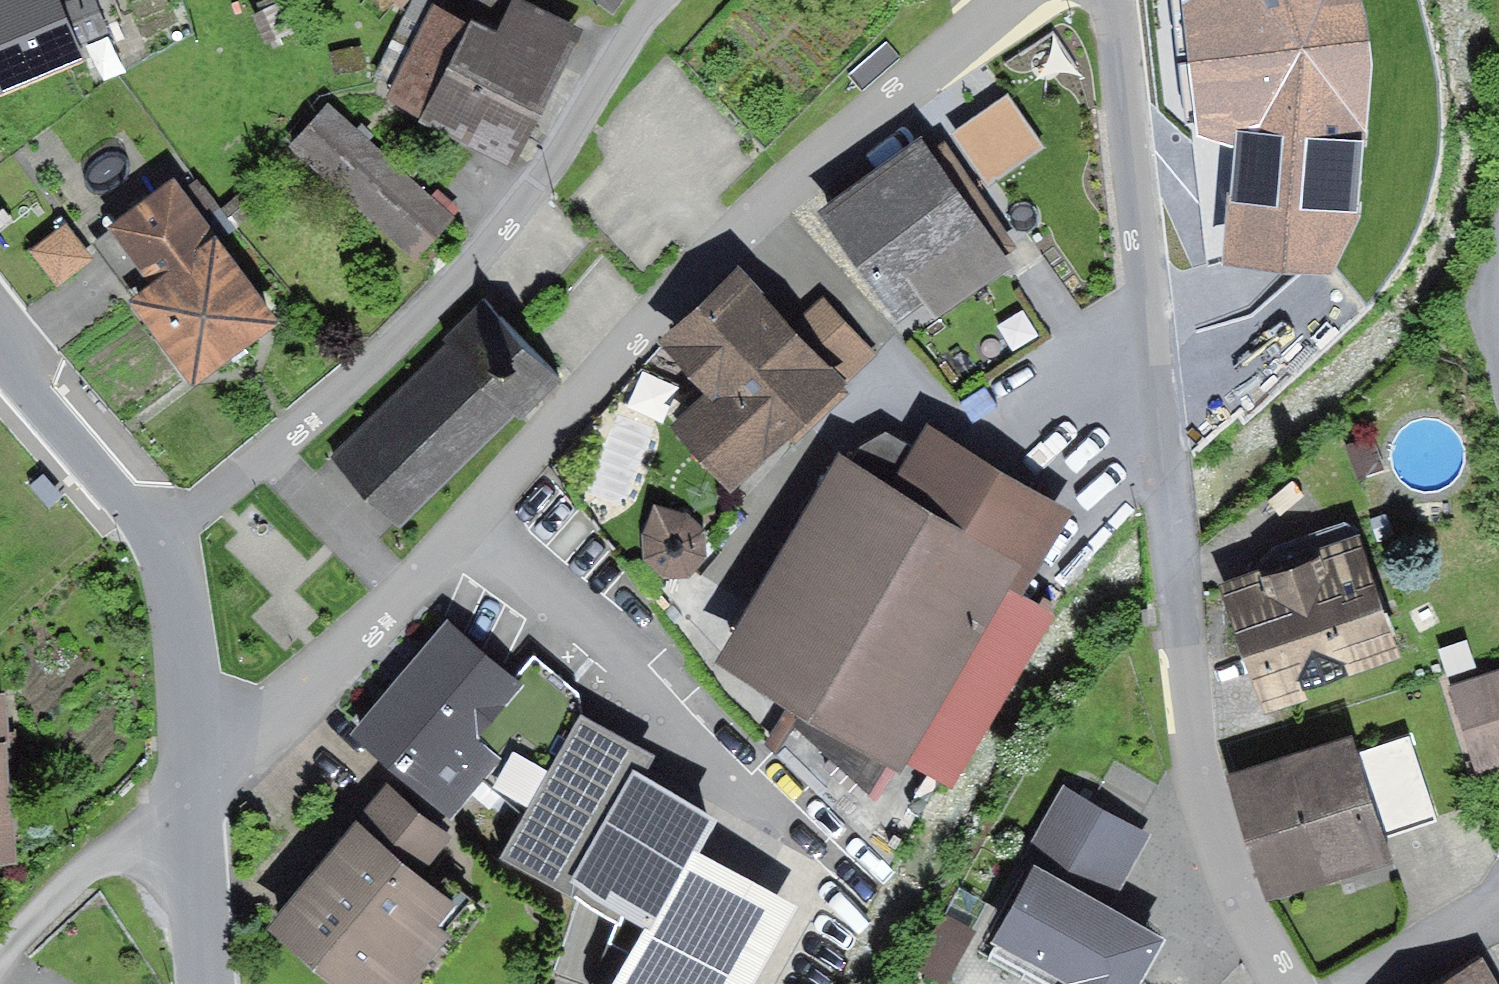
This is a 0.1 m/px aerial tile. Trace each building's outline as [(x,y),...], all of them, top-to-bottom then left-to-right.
[(84,64),(78,50),(110,36),(104,22),(95,0),(73,0),(62,5),(60,0),(0,0),(0,99),(84,64)] [(104,22),(122,15),(115,0),(95,0),(104,22)] [(515,176),(583,35),(511,0),(470,0),(459,24),(433,11),(395,88),(387,106),(422,123),(419,130),(515,176)] [(1177,95),(1364,43),(1352,0),(1151,0),(1177,95)] [(375,78),(395,88),(433,11),(414,2),(375,78)] [(281,6),(252,18),(264,47),(294,35),(281,6)] [(361,49),(327,53),(330,80),(364,76),(361,49)] [(1263,75),(1210,89),(1222,134),(1206,138),(1217,180),(1286,161),(1263,75)] [(431,199),(328,106),(290,149),(417,264),(463,212),(439,190),(431,199)] [(931,155),(922,144),(815,218),(894,331),(1001,257),(931,155)] [(946,146),(931,155),(1001,257),(1016,247),(946,146)] [(1348,146),(1326,154),(1336,181),(1358,173),(1348,146)] [(198,180),(179,194),(216,244),(235,230),(198,180)] [(175,188),(96,246),(138,303),(129,310),(193,396),(281,331),(216,244),(179,194),(175,188)] [(1265,247),(1213,261),(1222,298),(1274,284),(1265,247)] [(82,268),(69,248),(46,264),(59,284),(82,268)] [(741,276),(658,352),(705,403),(671,434),(731,500),(849,393),(844,386),(789,328),(741,276)] [(823,297),(789,328),(844,386),(877,355),(823,297)] [(482,306),(335,458),(405,526),(508,419),(520,425),(562,382),(482,306)] [(851,467),(842,465),(718,674),(901,782),(908,770),(1009,592),(1024,600),(1073,518),(927,431),(914,452),(887,436),(862,448),(851,467)] [(687,515),(652,509),(642,535),(642,561),(667,583),(692,582),(708,563),(706,535),(687,515)] [(1360,547),(1220,595),(1263,721),(1310,705),(1307,696),(1400,664),(1360,547)] [(1009,592),(908,770),(950,793),(1051,615),(1024,600),(1009,592)] [(447,626),(351,741),(452,820),(486,787),(525,824),(582,722),(579,696),(533,659),(514,685),(447,626)] [(1448,692),(1474,777),(1498,769),(1498,675),(1448,692)] [(0,701),(0,873),(16,872),(6,701),(0,701)] [(582,722),(525,824),(504,863),(644,940),(620,983),(759,983),(796,916),(705,866),(727,827),(643,781),(653,761),(582,722)] [(1408,741),(1354,758),(1380,838),(1434,821),(1408,741)] [(1350,744),(1227,783),(1266,907),(1390,868),(1380,838),(1354,758),(1350,744)] [(1062,787),(1020,867),(1033,874),(993,949),(1060,983),(1147,983),(1166,947),(1109,917),(1153,834),(1062,787)] [(390,790),(356,831),(420,884),(454,843),(390,790)] [(267,938),(323,983),(417,983),(450,944),(437,933),(454,912),(420,884),(356,831),(267,938)] [(914,971),(939,983),(949,983),(975,935),(943,918),(914,971)] [(1482,966),(1452,983),(1492,983),(1482,966)]
